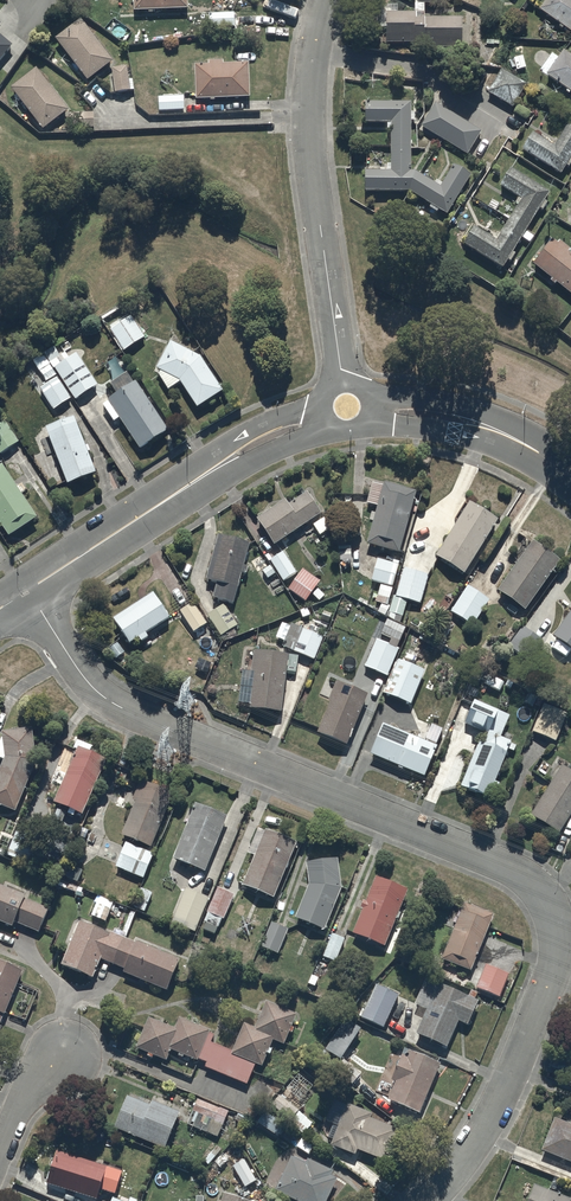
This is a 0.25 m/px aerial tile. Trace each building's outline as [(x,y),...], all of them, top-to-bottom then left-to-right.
[(133,14),(148,14),(148,16),(152,16),(152,13),(187,13),(187,0),(132,0),(133,14)] [(436,0),(410,0),(415,2),(415,7),(415,15),(397,15),(397,9),(378,9),(378,31),(385,31),(385,46),(413,46),(413,52),(462,52),(462,21),(424,21),(424,7),(434,7),(436,0)] [(539,13),(570,36),(570,0),(548,0),(539,13)] [(79,23),(54,42),(86,84),(112,64),(79,23)] [(12,49),(0,39),(0,63),(12,49)] [(546,78),(570,96),(570,58),(564,53),(546,78)] [(195,67),(196,102),(249,101),(249,67),(223,67),(223,63),(208,63),(208,67),(195,67)] [(129,94),(127,70),(112,71),(114,95),(129,94)] [(35,72),(10,91),(42,133),(67,114),(35,72)] [(502,72),(488,95),(513,110),(527,87),(502,72)] [(158,100),(158,114),(183,113),(183,99),(158,100)] [(410,106),(365,105),(365,125),(387,125),(387,132),(390,132),(390,167),(386,167),(386,173),(365,174),(365,195),(409,195),(431,208),(429,211),(437,215),(438,213),(446,218),(471,178),(454,168),(440,190),(416,175),(416,170),(410,170),(410,106)] [(435,106),(421,130),(467,157),(481,134),(435,106)] [(522,153),(561,177),(570,161),(570,129),(569,127),(555,149),(533,135),(522,153)] [(475,230),(464,248),(502,271),(548,196),(510,172),(501,189),(519,200),(515,206),(518,208),(500,238),(496,236),(493,241),(475,230)] [(533,268),(551,282),(550,284),(555,288),(556,287),(570,298),(570,259),(567,256),(570,252),(560,244),(557,247),(552,243),(533,268)] [(109,332),(123,354),(144,340),(128,315),(120,319),(122,323),(118,326),(115,322),(109,326),(111,331),(109,332)] [(167,393),(179,386),(197,413),(223,396),(201,361),(189,356),(191,351),(182,346),(180,350),(169,345),(155,373),(160,375),(157,377),(167,393)] [(42,356),(50,367),(60,359),(52,349),(42,356)] [(77,357),(55,371),(74,403),(97,389),(77,357)] [(113,425),(118,422),(139,454),(168,435),(135,385),(133,386),(126,376),(106,390),(113,400),(106,404),(107,405),(102,408),(113,425)] [(56,380),(39,392),(53,413),(71,402),(56,380)] [(74,422),(46,432),(66,488),(95,478),(74,422)] [(0,426),(0,458),(19,444),(4,423),(0,426)] [(8,541),(36,522),(1,469),(0,470),(0,528),(8,541)] [(416,495),(384,486),(384,488),(372,484),(366,506),(377,509),(366,548),(399,557),(416,495)] [(284,504),(256,524),(274,549),(321,517),(307,497),(288,509),(284,504)] [(455,528),(435,560),(463,578),(497,525),(464,504),(451,525),(455,528)] [(323,521),(312,528),(319,538),(330,531),(323,521)] [(250,545),(218,536),(206,581),(217,583),(213,599),(233,604),(241,574),(246,575),(248,567),(245,566),(250,545)] [(531,546),(497,596),(525,615),(560,566),(531,546)] [(296,576),(282,554),(269,563),(283,584),(296,576)] [(257,575),(273,599),(286,591),(263,557),(252,564),(258,574),(257,575)] [(377,561),(371,584),(391,590),(398,567),(377,561)] [(304,569),(287,593),(305,605),(321,582),(304,569)] [(420,607),(427,578),(423,577),(424,575),(407,571),(407,573),(402,572),(395,600),(393,599),(389,616),(403,619),(407,604),(420,607)] [(467,588),(450,615),(473,629),(489,602),(467,588)] [(153,596),(112,623),(129,648),(138,642),(140,646),(147,642),(145,638),(170,622),(153,596)] [(179,615),(192,636),(207,627),(194,606),(179,615)] [(224,608),(207,619),(220,640),(224,638),(225,640),(236,633),(234,631),(237,629),(236,627),(237,627),(229,613),(228,614),(224,608)] [(553,640),(558,643),(551,652),(567,662),(570,656),(570,614),(553,640)] [(376,641),(364,669),(387,680),(402,646),(400,645),(406,630),(387,622),(381,638),(391,643),(389,646),(376,641)] [(301,631),(292,655),(314,663),(323,639),(301,631)] [(253,676),(249,712),(282,716),(287,669),(295,670),(296,660),(252,655),(250,676),(253,676)] [(398,663),(384,696),(410,707),(424,674),(398,663)] [(488,675),(483,685),(499,694),(505,685),(488,675)] [(330,706),(317,736),(346,749),(368,698),(337,684),(327,705),(330,706)] [(483,748),(478,746),(460,791),(467,794),(466,796),(486,804),(507,755),(513,757),(516,750),(510,748),(512,744),(502,739),(511,718),(466,699),(456,722),(465,725),(464,727),(471,730),(470,731),(481,736),(482,734),(488,736),(483,748)] [(542,709),(531,734),(555,744),(566,718),(542,709)] [(383,727),(370,758),(423,782),(437,751),(383,727)] [(3,764),(0,771),(0,809),(15,815),(35,765),(32,732),(1,736),(2,739),(0,743),(0,762),(3,764)] [(76,817),(80,819),(81,820),(92,796),(96,798),(101,787),(96,784),(105,765),(77,752),(74,759),(66,755),(59,769),(68,773),(53,806),(58,809),(53,821),(59,824),(59,825),(70,830),(76,817)] [(531,820),(559,837),(570,818),(570,775),(562,770),(531,820)] [(135,806),(121,839),(151,851),(172,800),(140,786),(132,805),(135,806)] [(194,808),(172,863),(204,876),(226,821),(194,808)] [(296,847),(258,831),(248,856),(255,859),(242,889),(273,902),(296,847)] [(37,842),(17,834),(6,859),(26,868),(37,842)] [(125,845),(114,870),(143,882),(153,857),(125,845)] [(308,888),(294,922),(324,934),(346,893),(337,863),(306,867),(308,888)] [(361,913),(352,937),(384,950),(407,894),(375,881),(365,905),(363,904),(360,912),(361,913)] [(11,931),(14,924),(38,935),(48,910),(0,889),(0,926),(11,931)] [(141,890),(133,910),(144,914),(152,894),(141,890)] [(218,890),(206,915),(208,915),(204,925),(206,926),(203,933),(214,938),(222,921),(223,922),(234,897),(218,890)] [(185,891),(171,926),(194,935),(208,901),(185,891)] [(464,907),(441,963),(470,974),(493,919),(464,907)] [(81,921),(61,970),(92,983),(100,963),(124,973),(123,977),(166,995),(179,963),(81,921)] [(287,932),(271,925),(260,951),(277,958),(287,932)] [(339,957),(344,941),(332,936),(326,953),(339,957)] [(2,1018),(4,1019),(23,973),(0,964),(0,1024),(2,1018)] [(485,966),(475,991),(499,1000),(509,976),(485,966)] [(416,1038),(446,1051),(457,1025),(467,1030),(478,1005),(425,982),(413,1008),(426,1014),(416,1038)] [(376,987),(360,1021),(382,1032),(398,997),(376,987)] [(150,1021),(136,1051),(166,1065),(171,1053),(197,1065),(198,1063),(206,1066),(204,1070),(245,1089),(255,1068),(259,1070),(271,1044),(282,1048),(288,1036),(290,1037),(293,1029),(291,1028),(295,1018),(266,1005),(253,1032),(243,1028),(231,1054),(210,1044),(214,1036),(180,1020),(174,1033),(150,1021)] [(395,1086),(387,1103),(418,1117),(440,1067),(406,1051),(391,1084),(395,1086)] [(297,1114),(279,1099),(271,1107),(290,1122),(297,1114)] [(126,1100),(114,1131),(166,1151),(179,1117),(151,1106),(150,1109),(126,1100)] [(227,1112),(197,1102),(188,1129),(218,1139),(227,1112)] [(354,1159),(357,1154),(385,1165),(398,1134),(370,1122),(372,1117),(347,1107),(339,1127),(333,1125),(326,1144),(331,1146),(330,1149),(354,1159)] [(542,1155),(570,1167),(570,1129),(554,1123),(542,1155)] [(45,1188),(88,1200),(97,1200),(99,1194),(114,1198),(121,1175),(55,1156),(45,1188)] [(291,1161),(275,1195),(287,1200),(327,1200),(336,1183),(329,1179),(331,1174),(309,1164),(306,1169),(291,1161)] [(165,1191),(175,1167),(163,1162),(153,1186),(165,1191)] [(232,1170),(244,1191),(256,1184),(244,1163),(232,1170)] [(529,1200),(562,1200),(533,1189),(529,1200)]
